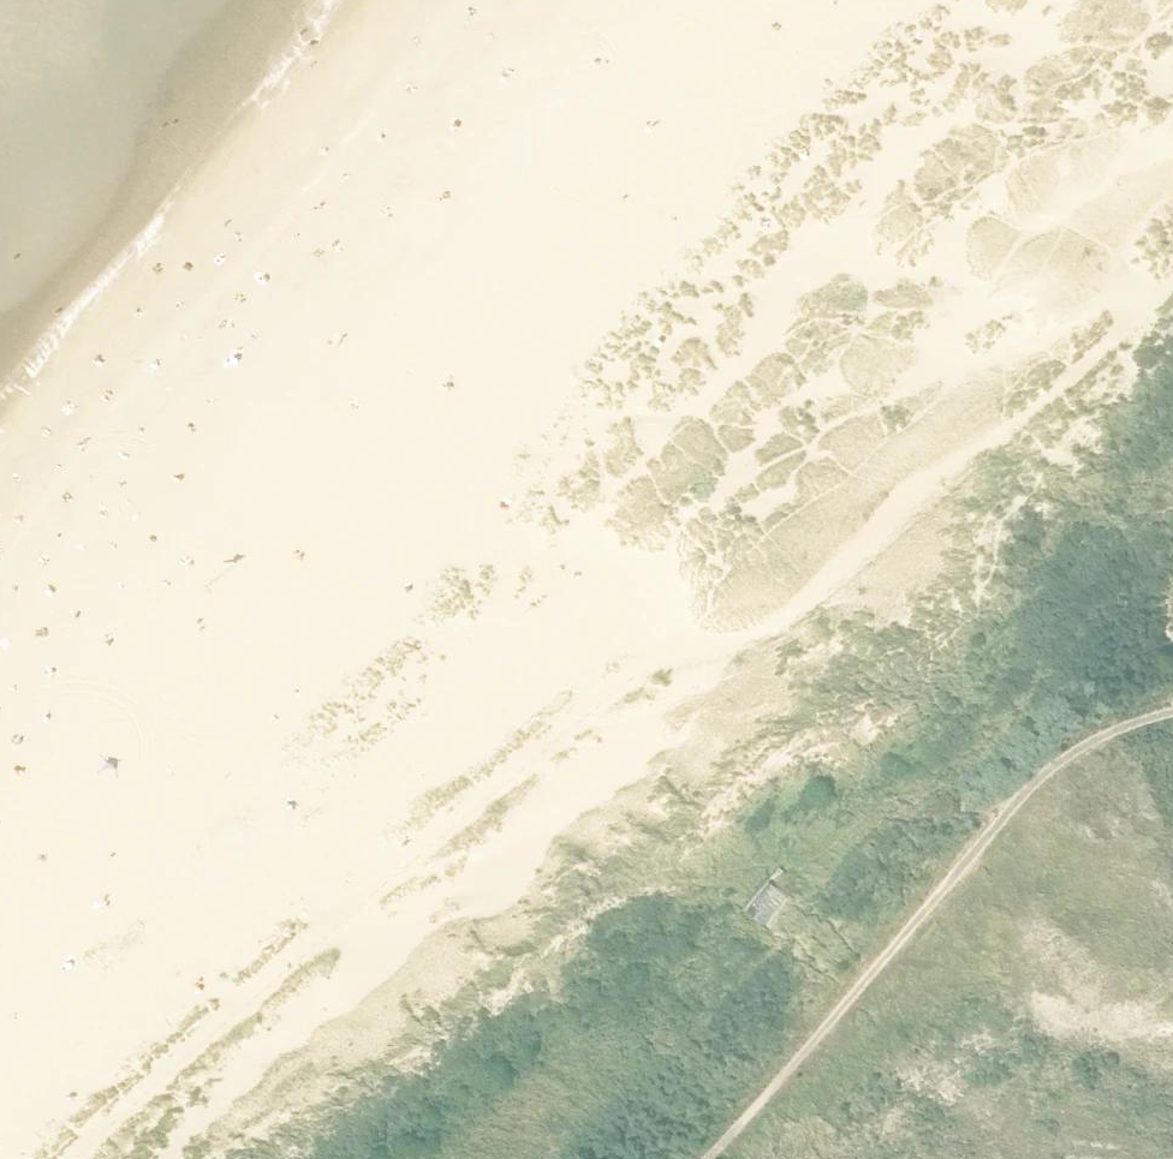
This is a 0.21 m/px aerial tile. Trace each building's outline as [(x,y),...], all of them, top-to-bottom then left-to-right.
[(772,934),(808,892),(780,868),(744,910),(772,934)]
